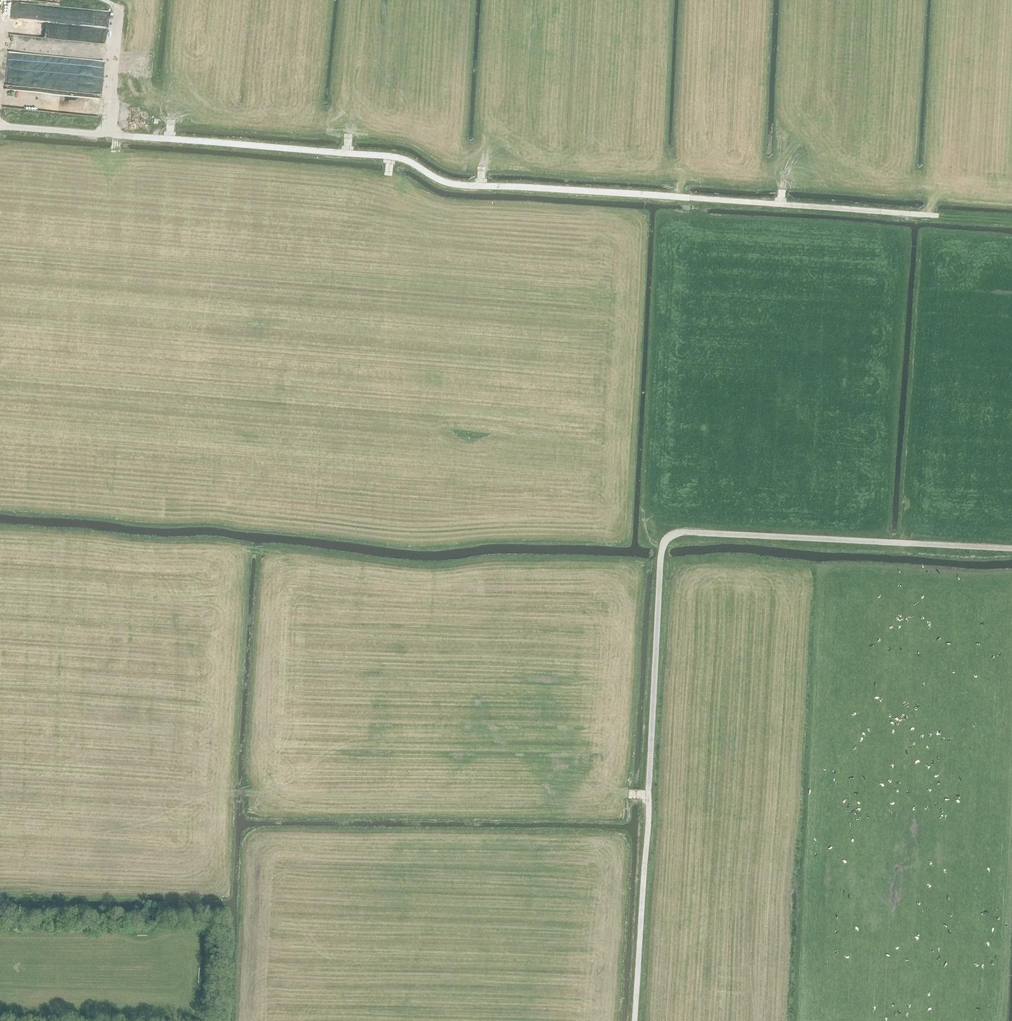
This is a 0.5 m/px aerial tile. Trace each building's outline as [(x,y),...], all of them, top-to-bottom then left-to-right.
[(33,89),(90,96),(92,83),(34,75),(33,89)]
